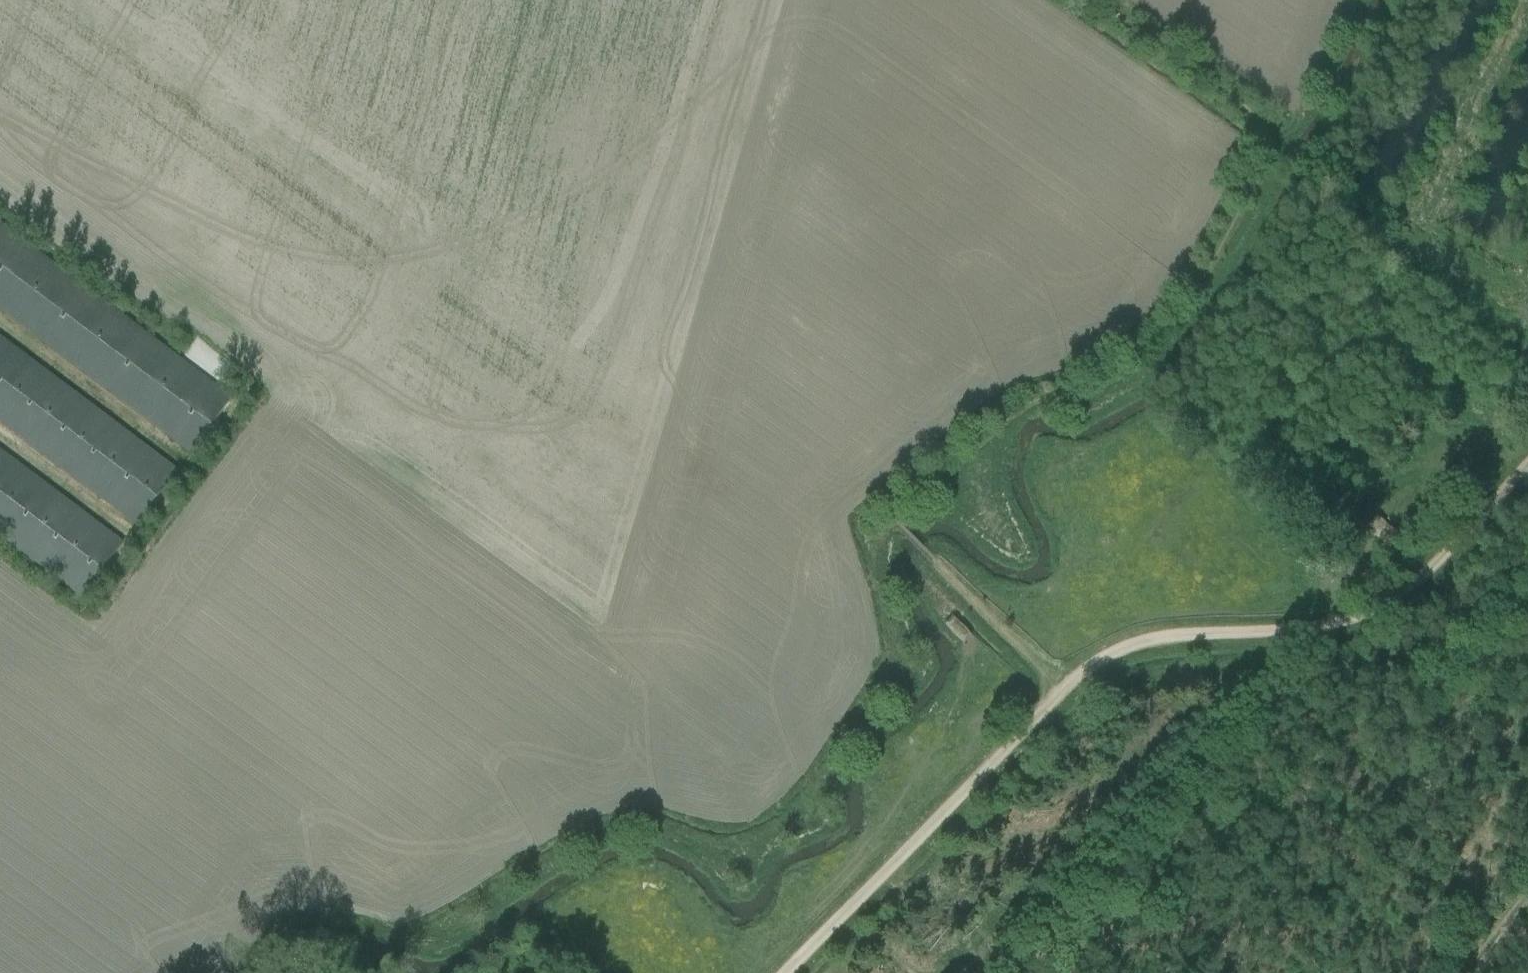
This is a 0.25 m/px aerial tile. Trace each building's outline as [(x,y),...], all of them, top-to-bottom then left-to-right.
[(188,454),(228,399),(0,226),(0,312),(188,454)] [(136,527),(176,471),(0,337),(0,425),(136,527)] [(121,543),(0,451),(0,538),(80,599),(121,543)]
